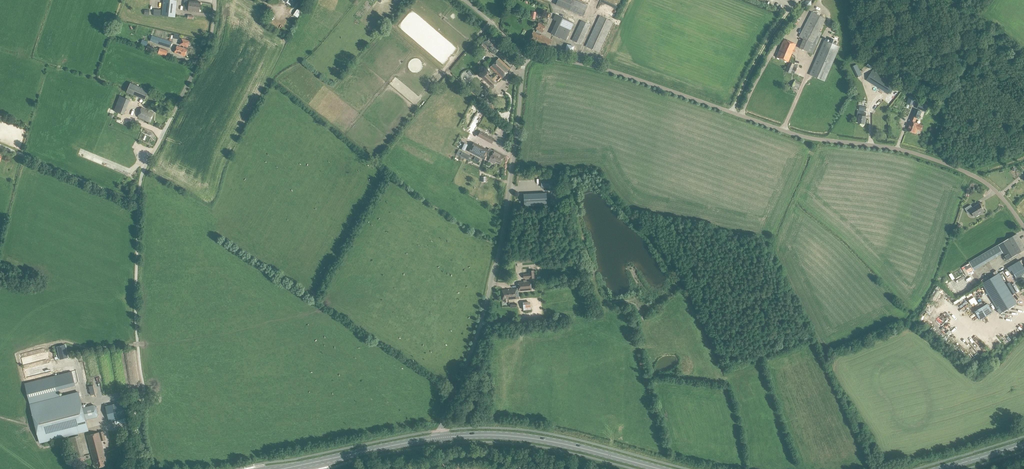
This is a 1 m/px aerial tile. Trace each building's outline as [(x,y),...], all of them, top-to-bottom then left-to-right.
[(175,0),(164,0),(162,15),(175,17),(177,0),(175,0)] [(556,5),(583,16),(588,6),(575,0),(558,0),(556,5)] [(190,1),(188,11),(200,13),(201,2),(190,1)] [(297,9),(293,15),(298,18),(302,12),(297,9)] [(813,43),(819,31),(826,19),(812,12),(799,37),(803,39),(813,43)] [(566,41),(574,23),(555,14),(553,19),(557,21),(551,34),(566,41)] [(600,15),(586,47),(599,53),(613,22),(600,15)] [(838,27),(842,20),(835,17),(832,24),(838,27)] [(581,20),(572,40),(581,45),(591,24),(581,20)] [(537,30),(536,32),(533,31),(528,43),(546,51),(552,40),(539,34),(540,32),(542,33),(542,32),(543,32),(546,26),(539,23),(536,29),(537,30)] [(813,43),(803,39),(799,48),(813,54),(817,45),(822,33),(819,31),(813,43)] [(491,35),(483,43),(480,47),(484,51),(488,47),(495,54),(502,46),(491,35)] [(155,36),(153,41),(153,43),(171,48),(172,42),(155,36)] [(182,39),(180,45),(184,46),(183,48),(187,49),(187,47),(188,47),(190,41),(182,39)] [(796,44),(784,39),(776,57),(788,62),(796,44)] [(840,47),(835,45),(830,42),(824,40),(809,75),(825,81),(840,47)] [(567,44),(565,52),(573,53),(575,46),(567,44)] [(177,46),(175,53),(185,56),(188,49),(187,49),(183,48),(177,46)] [(167,57),(167,56),(168,51),(160,48),(158,54),(167,57)] [(490,67),(502,79),(511,69),(499,58),(490,67)] [(790,62),(786,71),(791,73),(792,70),(795,72),(798,66),(790,62)] [(852,67),(857,78),(862,75),(857,64),(852,67)] [(872,70),(866,80),(889,94),(895,84),(872,70)] [(485,72),(481,77),(494,88),(497,84),(485,72)] [(792,87),(798,90),(801,83),(795,80),(792,87)] [(130,83),(126,92),(145,100),(149,90),(130,83)] [(910,95),(907,103),(910,104),(912,105),(913,105),(915,97),(910,95)] [(929,105),(926,104),(920,101),(917,109),(927,112),(929,105)] [(126,110),(116,106),(114,110),(124,114),(126,110)] [(142,108),(138,117),(150,122),(154,113),(142,108)] [(913,116),(910,124),(908,131),(916,133),(917,129),(921,130),(923,126),(919,124),(920,124),(914,122),(916,117),(919,118),(922,112),(915,109),(913,116)] [(858,111),(858,115),(860,116),(859,122),(865,124),(866,117),(867,112),(858,111)] [(478,136),(492,144),(495,139),(481,131),(478,136)] [(465,151),(469,141),(465,139),(461,149),(465,151)] [(485,149),(474,143),(470,152),(485,159),(487,155),(491,157),(490,158),(500,164),(504,155),(494,150),(494,151),(486,146),(485,149)] [(460,156),(469,161),(471,156),(462,152),(460,156)] [(541,179),(542,187),(556,187),(555,179),(541,179)] [(524,206),(547,205),(547,193),(524,194),(524,206)] [(980,204),(973,208),(971,205),(965,208),(968,213),(972,211),(975,217),(985,211),(980,204)] [(1009,239),(1018,254),(1023,250),(1023,246),(1017,234),(1009,239)] [(1018,254),(1009,239),(998,245),(1003,253),(1007,260),(1018,254)] [(998,245),(975,258),(980,267),(1003,253),(998,245)] [(533,256),(515,258),(515,264),(520,264),(520,263),(533,261),(533,256)] [(974,271),(980,268),(975,259),(969,262),(974,271)] [(1010,267),(1016,278),(1023,273),(1023,268),(1020,261),(1010,267)] [(523,274),(523,279),(535,278),(534,270),(529,271),(529,274),(523,274)] [(1006,284),(999,273),(982,283),(1000,314),(1018,303),(1013,295),(1006,284)] [(519,282),(519,291),(532,290),(531,281),(527,281),(526,280),(524,280),(524,282),(519,282)] [(1010,282),(1006,284),(1013,295),(1016,293),(1010,282)] [(515,289),(502,290),(503,300),(516,299),(515,289)] [(969,289),(962,292),(966,303),(970,301),(971,303),(979,300),(975,291),(971,293),(969,289)] [(532,302),(532,305),(540,305),(539,291),(531,291),(531,292),(529,292),(529,302),(532,302)] [(988,303),(975,311),(980,320),(993,311),(988,303)] [(935,307),(933,310),(940,316),(942,313),(935,307)] [(66,345),(57,347),(60,360),(69,358),(66,345)] [(971,363),(977,367),(981,362),(975,357),(971,363)] [(80,378),(88,376),(84,364),(76,367),(80,378)] [(31,405),(60,397),(54,376),(25,383),(31,405)] [(79,392),(75,393),(60,397),(31,405),(40,442),(88,430),(86,420),(97,417),(99,414),(97,406),(94,405),(83,407),(79,392)] [(109,421),(126,417),(122,402),(106,406),(109,421)] [(107,463),(99,432),(87,435),(95,466),(98,465),(99,467),(105,466),(104,464),(107,463)] [(79,436),(69,438),(74,458),(84,456),(79,436)]
